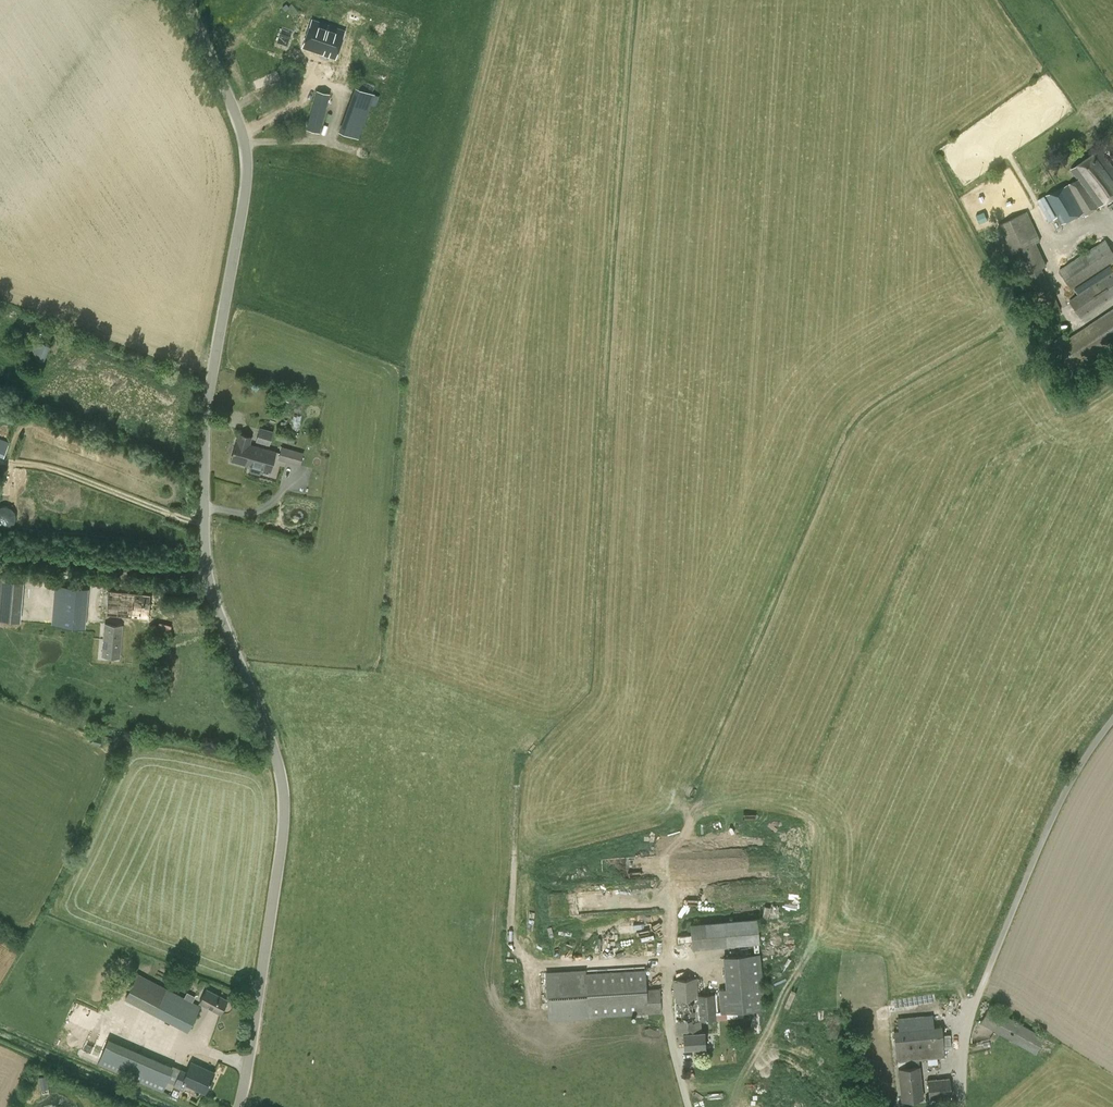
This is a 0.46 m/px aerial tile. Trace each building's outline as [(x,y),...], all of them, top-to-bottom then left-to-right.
[(344,31),(312,20),(302,47),(335,58),(344,31)] [(375,93),(361,88),(355,86),(338,131),(358,138),(375,93)] [(306,128),(320,132),(330,93),(317,90),(306,128)] [(1078,179),(1046,195),(1062,223),(1085,213),(1087,215),(1098,207),(1112,196),(1112,167),(1100,149),(1071,169),(1078,179)] [(1061,310),(1042,268),(1047,265),(1036,243),(1041,241),(1027,211),(999,224),(1042,319),(1061,310)] [(1112,263),(1112,250),(1106,239),(1059,269),(1072,289),(1112,263)] [(1112,298),(1112,271),(1070,299),(1081,318),(1112,298)] [(1069,337),(1066,332),(1052,341),(1072,371),(1112,343),(1112,308),(1069,337)] [(38,340),(37,342),(31,339),(25,353),(42,360),(49,345),(38,340)] [(293,403),(296,389),(289,387),(285,401),(293,403)] [(276,438),(294,443),(297,431),(279,426),(276,438)] [(256,441),(269,445),(273,431),(260,427),(256,441)] [(239,433),(237,440),(236,440),(231,460),(247,464),(252,445),(250,444),(252,436),(239,433)] [(267,449),(252,445),(247,464),(250,465),(249,469),(250,471),(259,473),(261,472),(262,468),(270,471),(276,451),(267,449)] [(278,459),(300,465),(304,453),(282,446),(278,459)] [(27,579),(0,578),(0,619),(26,620),(27,579)] [(88,626),(89,585),(55,584),(54,625),(88,626)] [(150,594),(108,590),(106,614),(148,619),(150,594)] [(120,657),(123,625),(105,623),(102,656),(120,657)] [(79,646),(78,657),(97,660),(98,650),(79,646)] [(692,949),(760,943),(757,918),(690,924),(692,949)] [(760,953),(723,956),(725,988),(718,989),(720,1013),(765,1009),(760,953)] [(645,966),(586,970),(586,969),(547,971),(550,1020),(588,1018),(588,1017),(661,1013),(660,988),(647,989),(645,966)] [(142,974),(130,998),(193,1029),(204,1007),(193,1001),(196,995),(187,991),(185,995),(142,974)] [(704,1031),(702,1031),(701,1020),(717,1019),(715,993),(699,994),(697,977),(673,979),(676,1034),(683,1033),(684,1048),(705,1047),(704,1031)] [(228,1000),(206,989),(199,1003),(220,1014),(228,1000)] [(1036,1054),(1045,1037),(989,1006),(980,1022),(1036,1054)] [(906,1020),(907,1029),(893,1030),(896,1063),(897,1063),(901,1101),(923,1098),(920,1065),(919,1065),(919,1059),(945,1057),(942,1025),(930,1026),(929,1018),(906,1020)] [(158,1059),(147,1085),(163,1091),(167,1080),(173,1065),(158,1059)] [(173,1065),(167,1080),(174,1083),(173,1085),(182,1090),(185,1083),(192,1086),(194,1082),(197,1084),(195,1088),(205,1092),(207,1088),(214,1072),(191,1061),(187,1071),(174,1066),(173,1065)] [(951,1095),(950,1077),(927,1079),(929,1098),(951,1095)]
